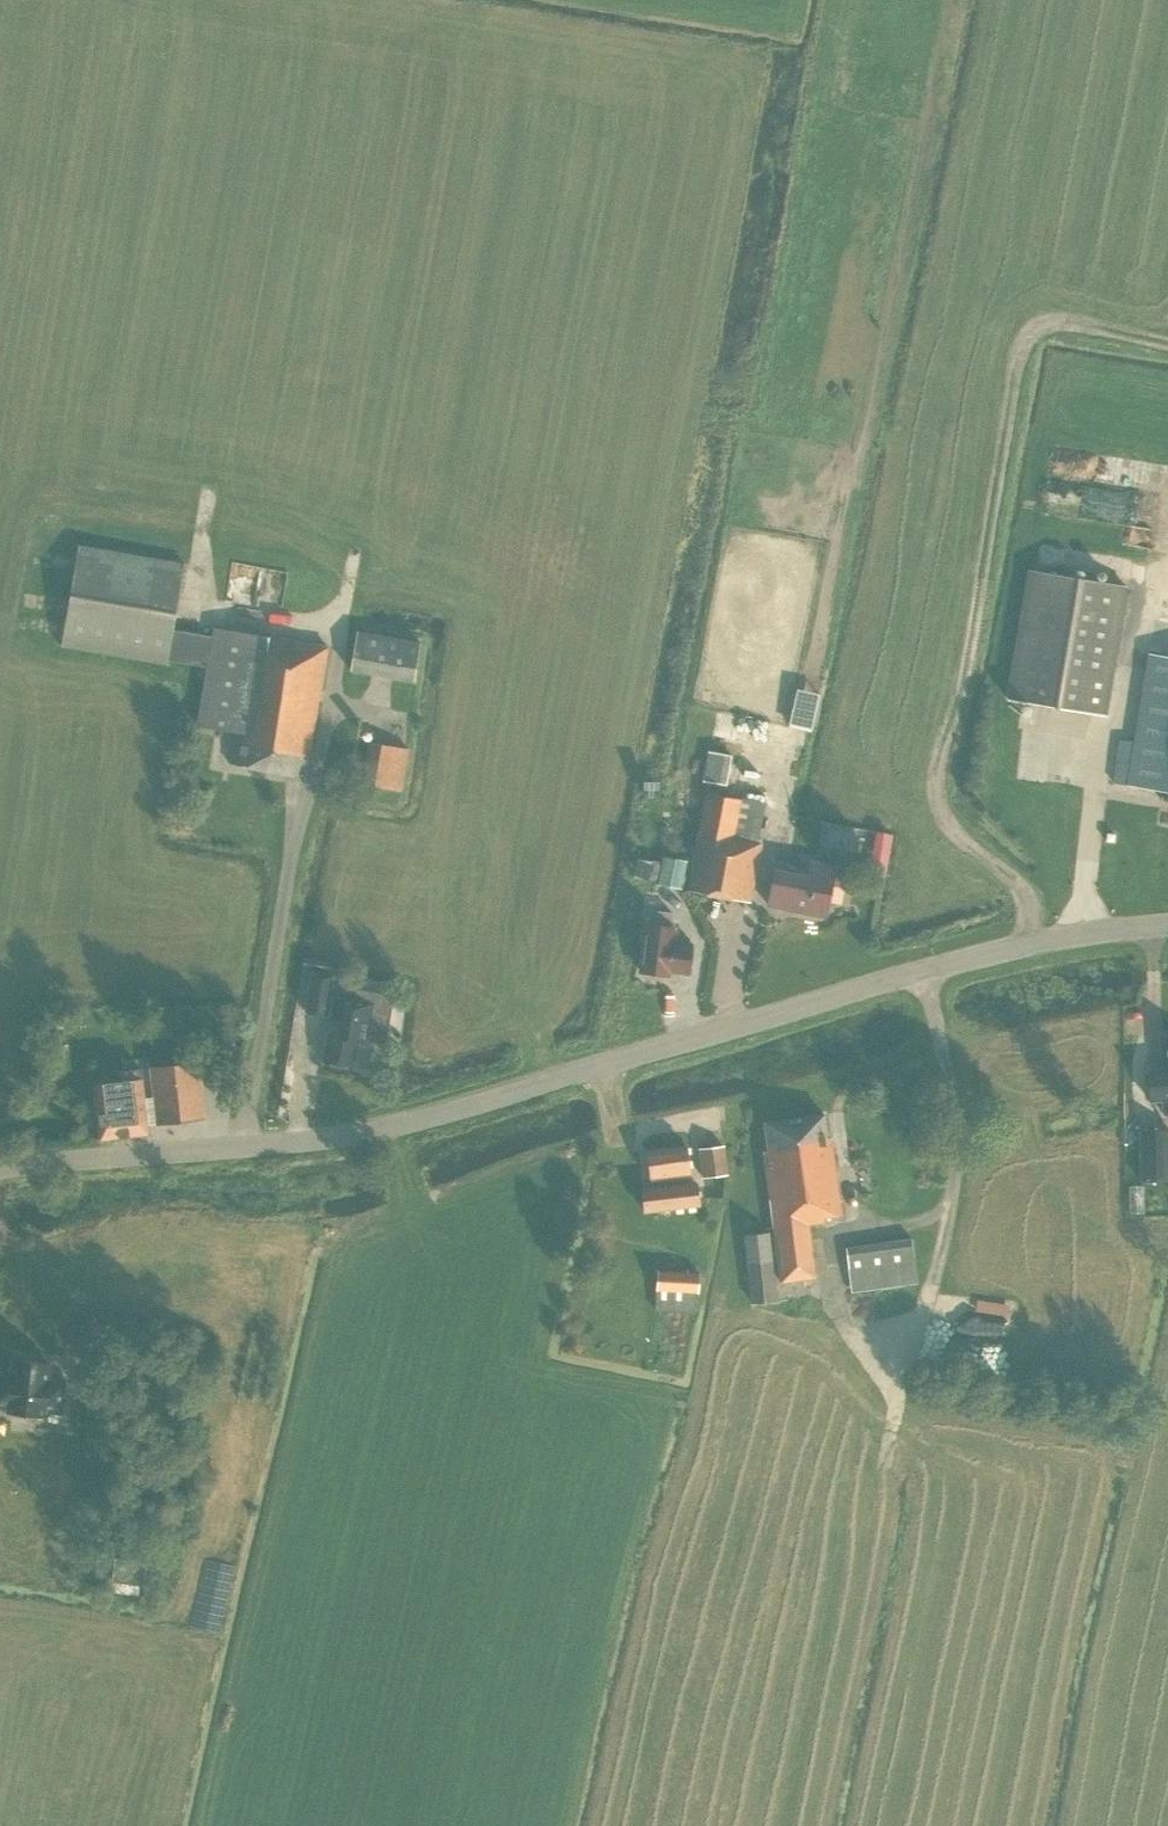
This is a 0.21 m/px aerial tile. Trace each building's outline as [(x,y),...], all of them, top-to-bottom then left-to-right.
[(172,630),(174,620),(184,562),(79,544),(61,644),(168,662),(169,659),(207,665),(207,669),(197,724),(235,731),(230,762),(304,775),(327,645),(269,635),(268,636),(215,627),(213,637),(172,630)] [(1105,714),(1127,587),(1028,570),(1006,697),(1105,714)] [(357,630),(350,669),(413,680),(420,641),(357,630)] [(1149,653),(1127,784),(1162,789),(1161,799),(1167,800),(1167,657),(1149,653)] [(401,789),(408,748),(369,741),(362,782),(401,789)] [(733,754),(709,750),(704,781),(728,785),(733,754)] [(741,799),(741,798),(706,791),(687,889),(749,901),(761,840),(759,840),(766,803),(741,799)] [(893,833),(875,830),(867,872),(884,876),(893,833)] [(690,861),(674,857),(669,882),(686,885),(690,861)] [(809,860),(806,875),(775,868),(767,904),(824,916),(831,883),(838,884),(841,866),(809,860)] [(651,910),(650,923),(645,922),(639,972),(667,975),(668,970),(688,973),(692,943),(674,941),(676,926),(671,926),(673,912),(651,910)] [(335,976),(313,972),(306,1012),(328,1015),(335,976)] [(335,996),(329,1024),(323,1060),(352,1065),(357,1039),(369,1041),(375,1002),(335,996)] [(1159,1036),(1162,1068),(1146,1069),(1149,1100),(1167,1098),(1167,1035),(1159,1036)] [(198,1060),(196,1060),(150,1065),(153,1095),(145,1096),(141,1066),(120,1068),(121,1080),(93,1083),(100,1137),(149,1131),(148,1123),(204,1116),(198,1060)] [(827,1137),(824,1112),(763,1120),(767,1149),(763,1150),(781,1281),(815,1276),(807,1220),(841,1216),(831,1137),(827,1137)] [(1139,1130),(1141,1181),(1167,1180),(1167,1129),(1139,1130)] [(688,1169),(685,1145),(648,1150),(651,1174),(652,1174),(654,1186),(641,1187),(644,1212),(700,1205),(698,1181),(689,1182),(687,1169),(688,1169)] [(729,1174),(725,1145),(700,1148),(704,1177),(729,1174)] [(778,1300),(770,1231),(745,1234),(752,1303),(778,1300)] [(918,1283),(912,1238),(847,1246),(853,1292),(918,1283)] [(701,1272),(659,1270),(657,1310),(695,1312),(696,1292),(700,1292),(701,1272)] [(11,1357),(10,1374),(0,1373),(0,1405),(6,1406),(6,1409),(42,1413),(42,1410),(61,1412),(64,1380),(46,1378),(48,1361),(11,1357)]
